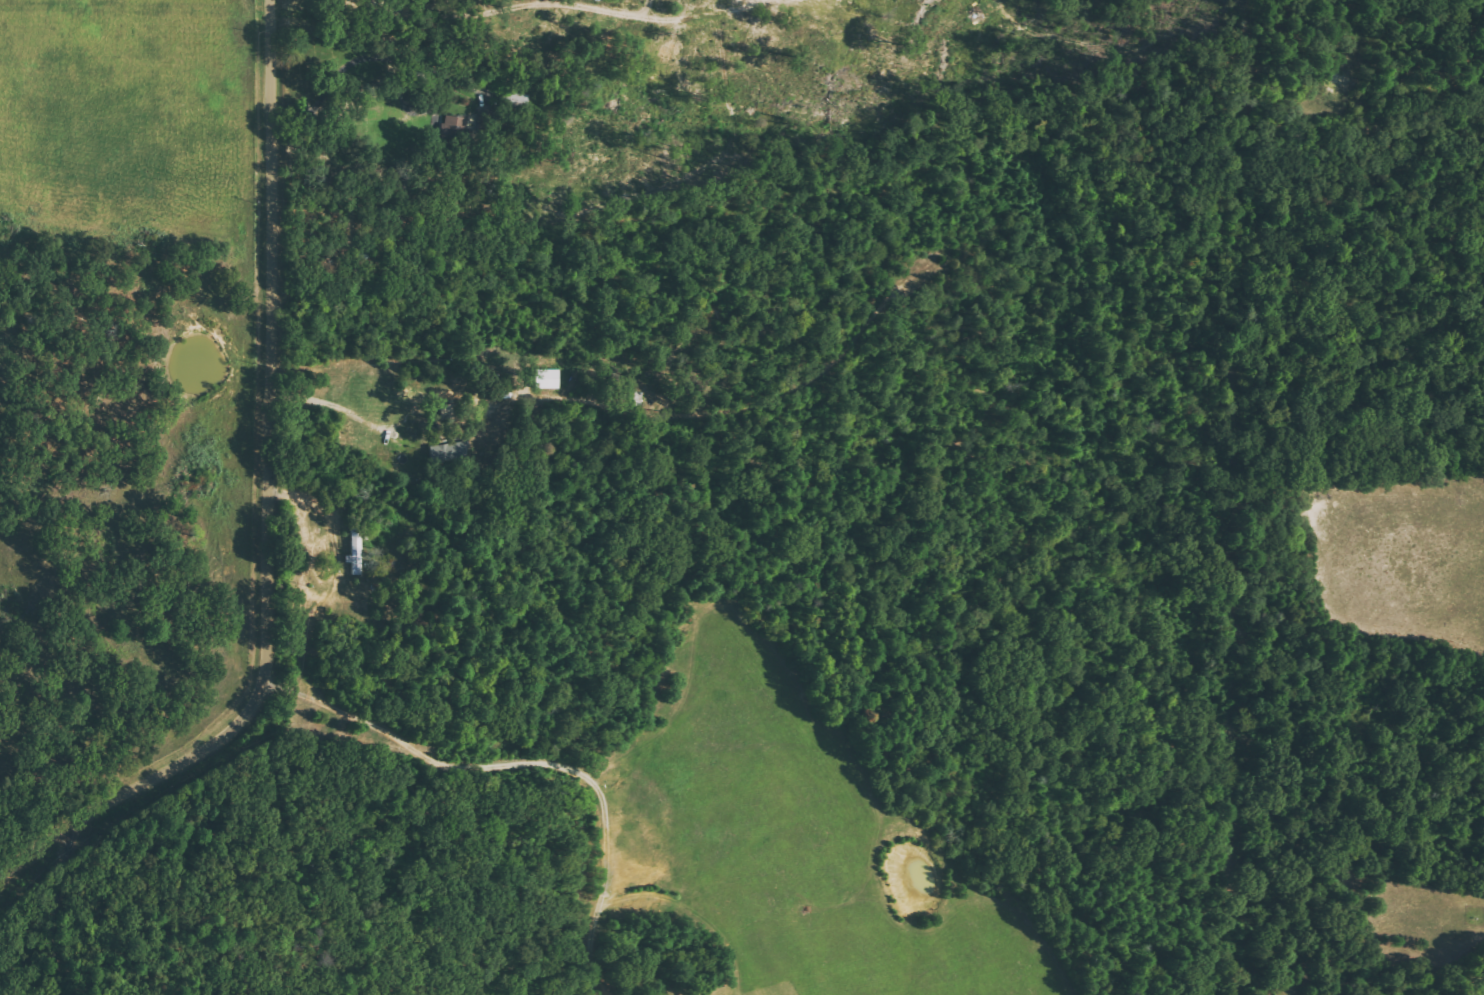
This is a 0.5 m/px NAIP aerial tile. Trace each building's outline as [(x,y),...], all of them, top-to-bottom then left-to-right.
[(466,141),(469,120),(442,116),(438,137),(466,141)] [(555,370),(532,369),(532,388),(555,389),(555,370)]
